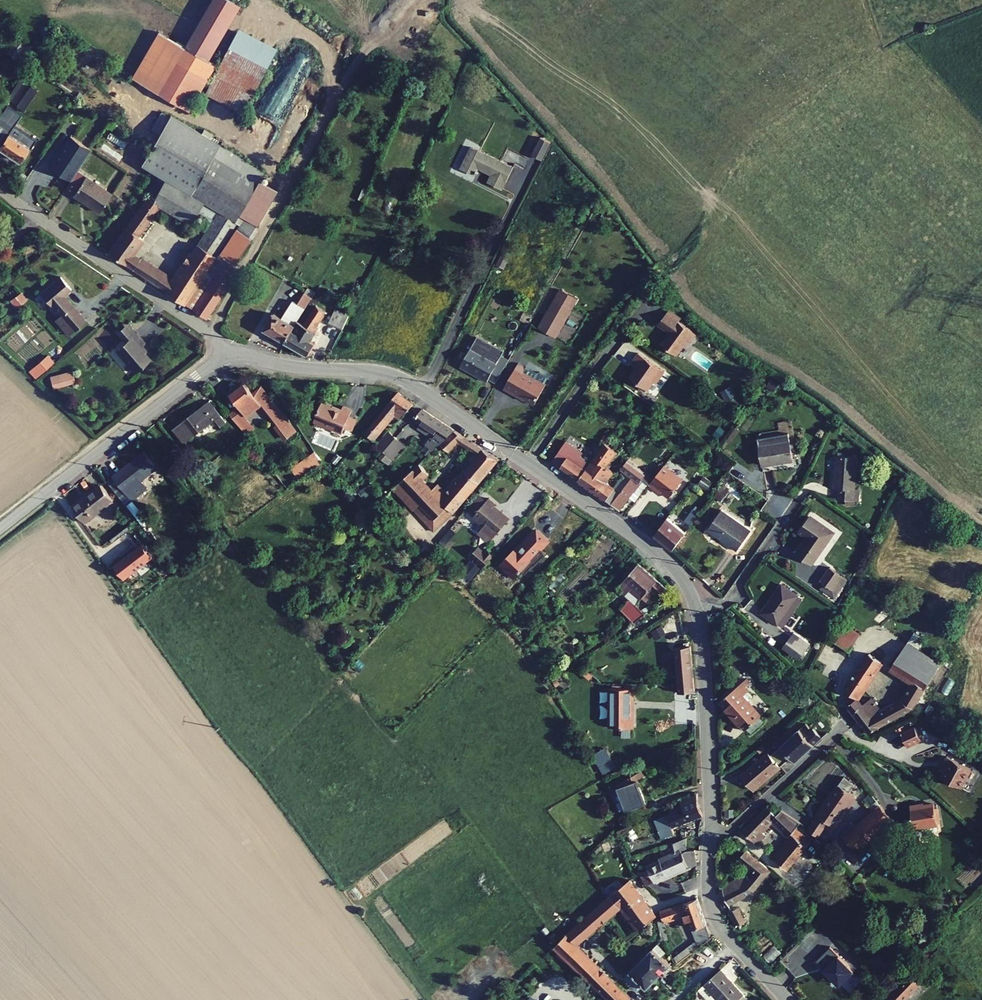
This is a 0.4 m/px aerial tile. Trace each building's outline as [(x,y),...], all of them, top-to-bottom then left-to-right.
[(217,68),(160,36),(134,83),(190,114),(217,68)] [(269,68),(229,49),(206,97),(246,116),(269,68)] [(15,160),(24,146),(27,147),(32,140),(25,135),(20,143),(4,132),(15,115),(3,107),(0,111),(0,151),(15,160)] [(131,269),(205,320),(239,270),(234,267),(261,228),(259,227),(280,190),(261,179),(264,172),(172,119),(144,169),(164,180),(163,182),(150,200),(145,196),(106,252),(124,265),(132,254),(141,240),(136,237),(157,206),(189,222),(195,211),(210,220),(170,279),(139,258),(131,269)] [(514,170),(473,150),(463,170),(477,178),(480,171),(492,177),(488,184),(503,191),(514,170)] [(543,172),(549,160),(542,157),(536,168),(543,172)] [(69,195),(95,212),(107,193),(74,172),(64,188),(71,192),(69,195)] [(145,196),(150,200),(163,182),(157,179),(145,196)] [(124,265),(131,269),(139,258),(132,254),(124,265)] [(62,276),(42,293),(75,330),(87,318),(66,294),(73,288),(62,276)] [(321,292),(331,298),(336,290),(327,283),(324,287),(322,285),(318,289),(321,292)] [(273,340),(280,344),(282,341),(307,294),(299,289),(290,305),(285,302),(275,320),(267,315),(259,332),(267,337),(265,340),(271,343),(273,340)] [(564,291),(542,328),(555,335),(571,309),(568,308),(574,297),(564,291)] [(15,309),(27,300),(21,292),(9,300),(15,309)] [(321,292),(310,308),(321,315),(331,298),(321,292)] [(295,319),(282,341),(305,354),(312,342),(308,340),(313,330),(312,329),(321,315),(310,308),(308,312),(305,310),(298,321),(295,319)] [(690,329),(659,310),(651,323),(662,330),(654,342),(671,352),(681,337),(684,339),(690,329)] [(336,329),(342,317),(329,311),(323,323),(336,329)] [(140,333),(120,350),(140,373),(155,359),(145,348),(149,344),(140,333)] [(475,341),(460,368),(487,384),(489,381),(495,385),(508,363),(501,359),(502,357),(475,341)] [(46,354),(27,371),(34,379),(53,362),(46,354)] [(668,374),(642,358),(638,364),(642,367),(633,381),(652,393),(657,385),(660,387),(668,374)] [(526,369),(519,364),(504,389),(520,398),(521,396),(535,404),(545,387),(544,387),(547,381),(547,378),(539,374),(537,375),(533,380),(523,374),(526,369)] [(537,375),(527,368),(526,369),(523,374),(533,380),(537,375)] [(71,370),(48,377),(52,389),(75,382),(71,370)] [(244,389),(230,401),(239,413),(230,420),(238,430),(246,423),(244,421),(260,408),(252,399),(244,389)] [(395,392),(360,433),(368,440),(391,414),(397,419),(411,403),(395,392)] [(261,394),(252,399),(260,408),(262,407),(268,403),(261,394)] [(202,399),(173,422),(184,436),(213,414),(202,399)] [(337,410),(317,401),(309,420),(337,432),(339,428),(346,413),(347,409),(339,405),(337,410)] [(277,436),(288,427),(268,403),(262,407),(260,408),(244,421),(246,423),(238,430),(245,438),(253,431),(251,429),(263,420),(277,436)] [(422,410),(414,419),(416,421),(413,426),(427,434),(422,441),(433,448),(439,442),(443,438),(441,437),(451,428),(422,410)] [(355,417),(346,413),(339,428),(348,432),(355,417)] [(458,443),(462,435),(452,429),(443,438),(439,442),(447,451),(457,442),(458,443)] [(386,431),(376,444),(383,450),(393,437),(386,431)] [(788,431),(756,436),(761,469),(770,467),(769,461),(791,458),(788,431)] [(470,440),(462,435),(458,443),(466,447),(470,440)] [(403,446),(393,437),(383,450),(381,452),(391,460),(403,446)] [(427,471),(418,461),(389,489),(410,509),(408,511),(432,532),(497,458),(470,440),(466,447),(471,451),(467,460),(469,462),(445,490),(435,482),(430,487),(420,478),(427,471)] [(603,442),(587,463),(576,479),(611,502),(619,491),(605,481),(612,470),(604,464),(614,450),(603,442)] [(568,453),(559,446),(550,460),(560,468),(568,453)] [(290,468),(298,480),(322,463),(314,451),(290,468)] [(569,451),(568,453),(560,468),(576,479),(587,463),(583,459),(579,464),(572,459),(576,454),(569,451)] [(145,454),(113,479),(132,503),(147,491),(141,484),(158,471),(145,454)] [(836,454),(832,486),(835,486),(834,496),(856,498),(857,488),(853,488),(857,457),(836,454)] [(631,475),(619,491),(611,502),(617,506),(626,494),(631,487),(644,471),(646,469),(644,467),(642,470),(627,457),(620,466),(631,475)] [(662,463),(652,477),(648,482),(656,488),(657,487),(669,496),(682,479),(662,463)] [(652,477),(644,471),(631,487),(637,492),(646,481),(648,482),(652,477)] [(631,487),(626,494),(633,499),(637,492),(631,487)] [(101,489),(74,511),(87,527),(114,505),(101,489)] [(493,502),(486,496),(470,515),(481,524),(475,531),(486,540),(506,516),(492,504),(493,502)] [(665,516),(653,532),(672,546),(685,531),(698,512),(692,507),(680,524),(681,525),(679,527),(665,516)] [(720,509),(707,528),(738,550),(752,531),(720,509)] [(794,551),(810,562),(831,530),(807,515),(797,530),(805,535),(794,551)] [(546,536),(534,527),(521,543),(522,543),(518,548),(514,545),(501,561),(507,566),(505,568),(515,576),(522,567),(526,570),(533,561),(534,562),(544,550),(539,545),(546,536)] [(482,553),(474,547),(468,554),(472,557),(482,565),(491,554),(485,549),(482,553)] [(482,565),(472,557),(460,570),(470,579),(482,565)] [(669,590),(638,564),(618,588),(626,595),(632,588),(649,603),(657,593),(662,597),(669,590)] [(818,579),(836,591),(846,577),(827,565),(818,579)] [(760,611),(778,624),(799,597),(780,583),(760,611)] [(614,595),(610,599),(618,609),(630,621),(643,611),(640,608),(638,610),(625,598),(623,599),(622,597),(619,601),(614,595)] [(786,635),(778,645),(795,657),(803,647),(786,635)] [(907,642),(900,653),(932,675),(939,663),(907,642)] [(686,645),(668,645),(676,692),(693,690),(689,643),(686,643),(686,645)] [(881,660),(869,651),(845,686),(857,696),(881,660)] [(932,675),(900,653),(891,666),(911,679),(907,686),(911,689),(904,699),(901,699),(881,709),(870,696),(862,703),(857,696),(846,704),(867,731),(912,707),(932,675)] [(716,699),(743,730),(747,726),(746,724),(758,714),(745,699),(751,693),(742,683),(747,679),(743,675),(716,699)] [(629,690),(608,691),(611,731),(632,729),(629,690)] [(810,727),(805,723),(800,729),(798,728),(781,744),(780,743),(768,752),(778,764),(790,754),(794,758),(819,737),(821,735),(811,725),(810,727)] [(920,737),(913,724),(899,732),(906,745),(920,737)] [(742,776),(752,787),(778,764),(768,752),(767,750),(740,774),(742,776)] [(940,774),(959,784),(969,765),(945,752),(940,761),(945,764),(942,768),(940,774)] [(641,766),(630,773),(634,778),(645,772),(641,766)] [(828,821),(834,825),(856,794),(851,789),(856,782),(845,774),(814,818),(824,826),(828,821)] [(625,777),(614,784),(623,809),(626,808),(626,811),(630,809),(629,806),(636,804),(637,802),(638,802),(643,799),(639,787),(634,780),(627,781),(625,777)] [(859,789),(873,807),(879,802),(865,783),(859,789)] [(694,793),(675,802),(675,804),(663,809),(664,813),(662,814),(665,823),(662,824),(664,827),(699,814),(695,807),(694,793)] [(910,804),(913,825),(936,822),(933,801),(910,804)] [(844,835),(857,850),(892,819),(879,802),(873,807),(844,835)] [(741,830),(754,842),(763,832),(760,829),(770,817),(775,812),(765,803),(741,830)] [(775,812),(770,817),(784,828),(787,824),(792,829),(794,826),(799,819),(780,806),(775,812)] [(810,825),(819,833),(824,826),(814,818),(810,825)] [(770,856),(786,869),(809,839),(794,826),(792,829),(770,856)] [(456,835),(366,899),(409,959),(499,895),(456,835)] [(673,852),(658,856),(659,860),(647,866),(648,867),(639,871),(643,883),(652,879),(653,881),(694,864),(691,850),(681,852),(680,850),(683,849),(684,837),(671,841),(673,852)] [(720,886),(727,904),(752,891),(770,870),(737,841),(729,850),(753,872),(748,878),(744,874),(720,886)] [(629,877),(610,891),(620,905),(638,928),(655,914),(629,877)] [(552,944),(609,999),(626,999),(630,996),(577,943),(597,921),(620,905),(610,891),(604,897),(571,926),(552,944)] [(685,897),(656,912),(658,920),(687,907),(690,922),(688,922),(691,939),(692,947),(705,938),(696,895),(685,897)] [(734,921),(739,931),(746,928),(741,918),(742,918),(736,906),(727,911),(733,922),(734,921)] [(691,939),(668,956),(672,963),(692,947),(691,939)] [(653,948),(623,976),(636,990),(643,984),(646,987),(670,965),(653,948)] [(700,983),(715,999),(736,999),(740,996),(718,970),(717,969),(700,983)] [(909,973),(883,999),(900,999),(918,982),(909,973)]
